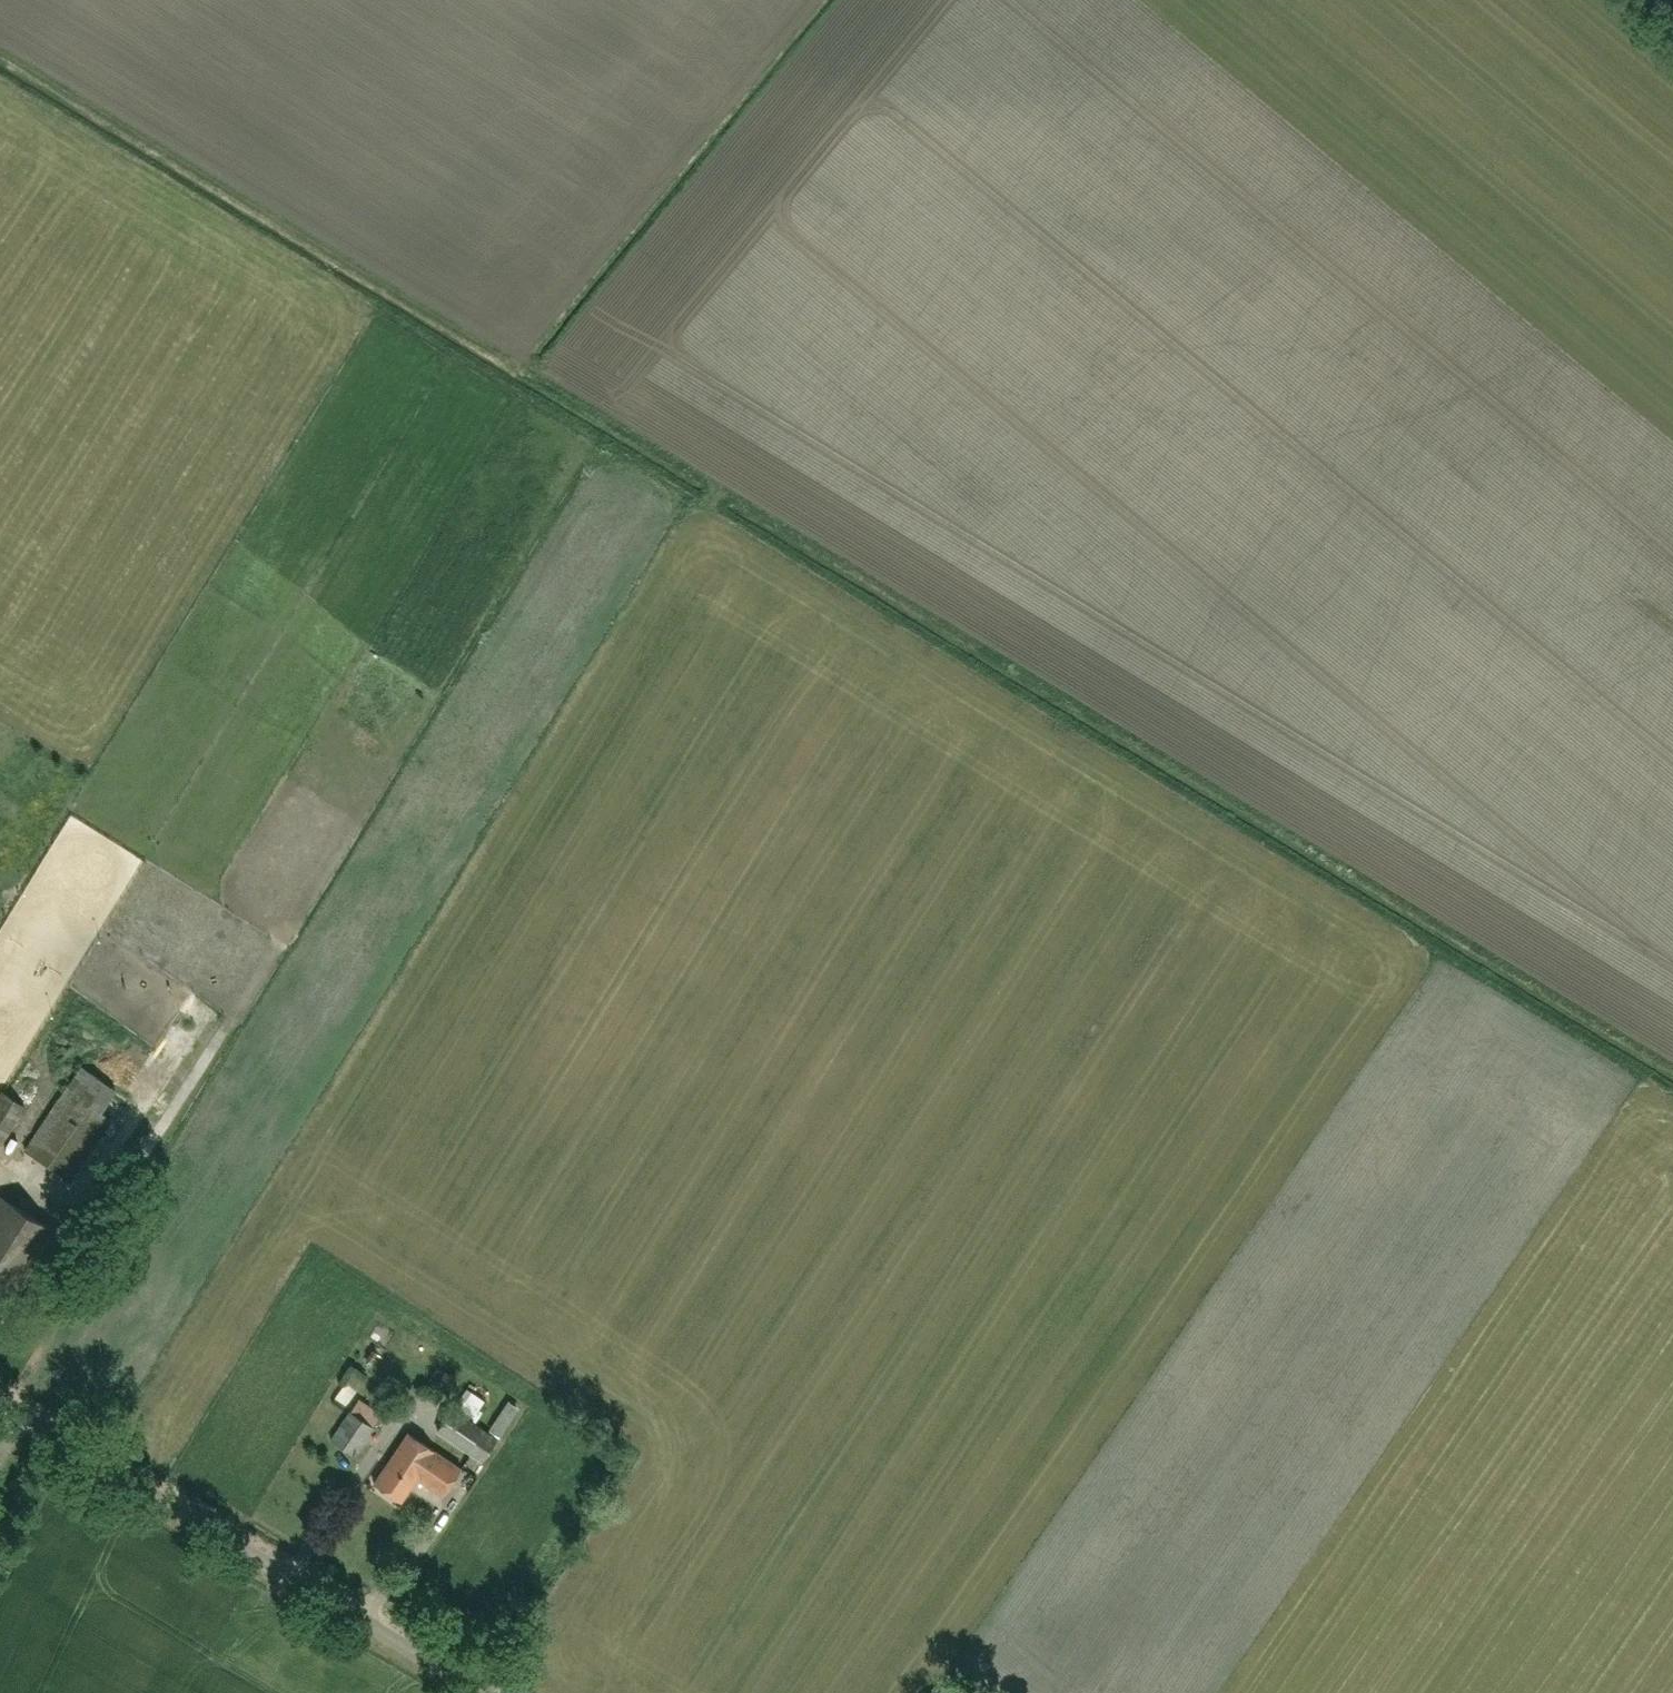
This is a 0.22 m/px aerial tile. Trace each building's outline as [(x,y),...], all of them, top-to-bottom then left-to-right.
[(174,1037),(167,1064),(191,1070),(198,1042),(174,1037)] [(22,1080),(32,1062),(20,1055),(10,1073),(22,1080)] [(64,1090),(24,1149),(71,1181),(111,1122),(97,1113),(64,1090)] [(3,1091),(0,1095),(0,1143),(3,1144),(27,1107),(3,1091)] [(55,1229),(0,1193),(0,1294),(6,1284),(17,1290),(55,1229)] [(483,1420),(495,1406),(475,1389),(463,1404),(483,1420)] [(452,1408),(436,1431),(482,1462),(498,1438),(452,1408)] [(374,1426),(349,1410),(329,1437),(355,1456),(374,1426)] [(374,1482),(401,1501),(417,1477),(443,1495),(462,1467),(409,1431),(374,1482)]
